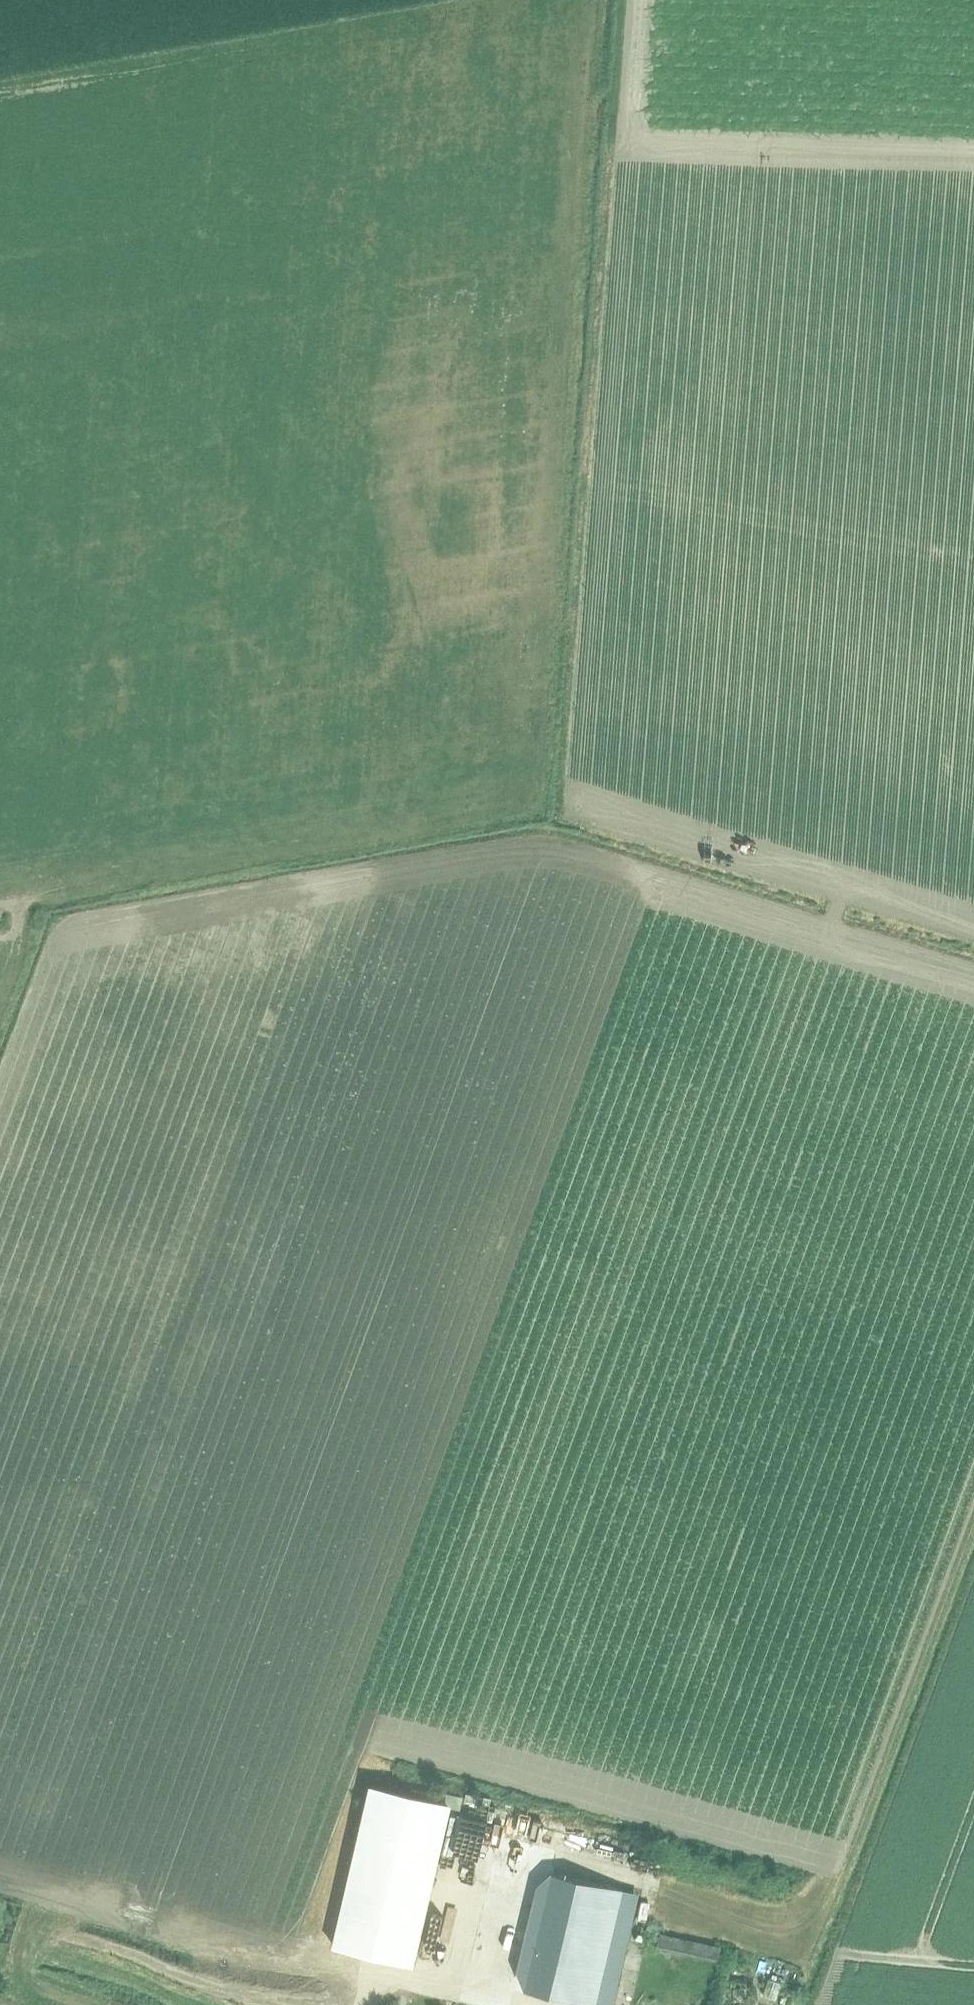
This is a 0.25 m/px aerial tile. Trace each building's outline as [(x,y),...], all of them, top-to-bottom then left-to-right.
[(373,1787),(336,1945),(417,1964),(453,1806),(463,1808),(465,1798),(434,1791),(431,1801),(373,1787)] [(525,1988),(601,2004),(612,2004),(629,1933),(613,1929),(623,1888),(552,1871),(525,1988)] [(661,1934),(658,1948),(719,1962),(722,1948),(661,1934)]
